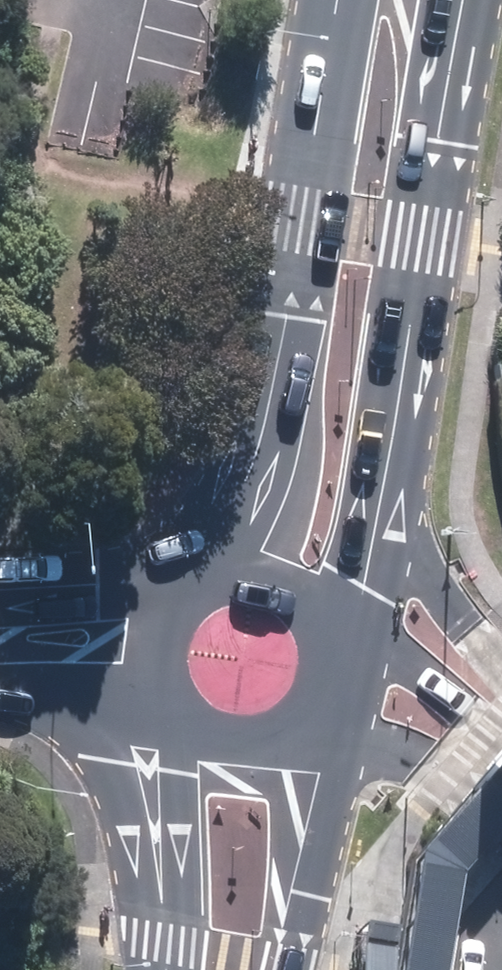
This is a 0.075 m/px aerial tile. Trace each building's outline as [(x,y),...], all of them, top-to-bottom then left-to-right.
[(493,771),(501,779),(501,759),(493,771)]
